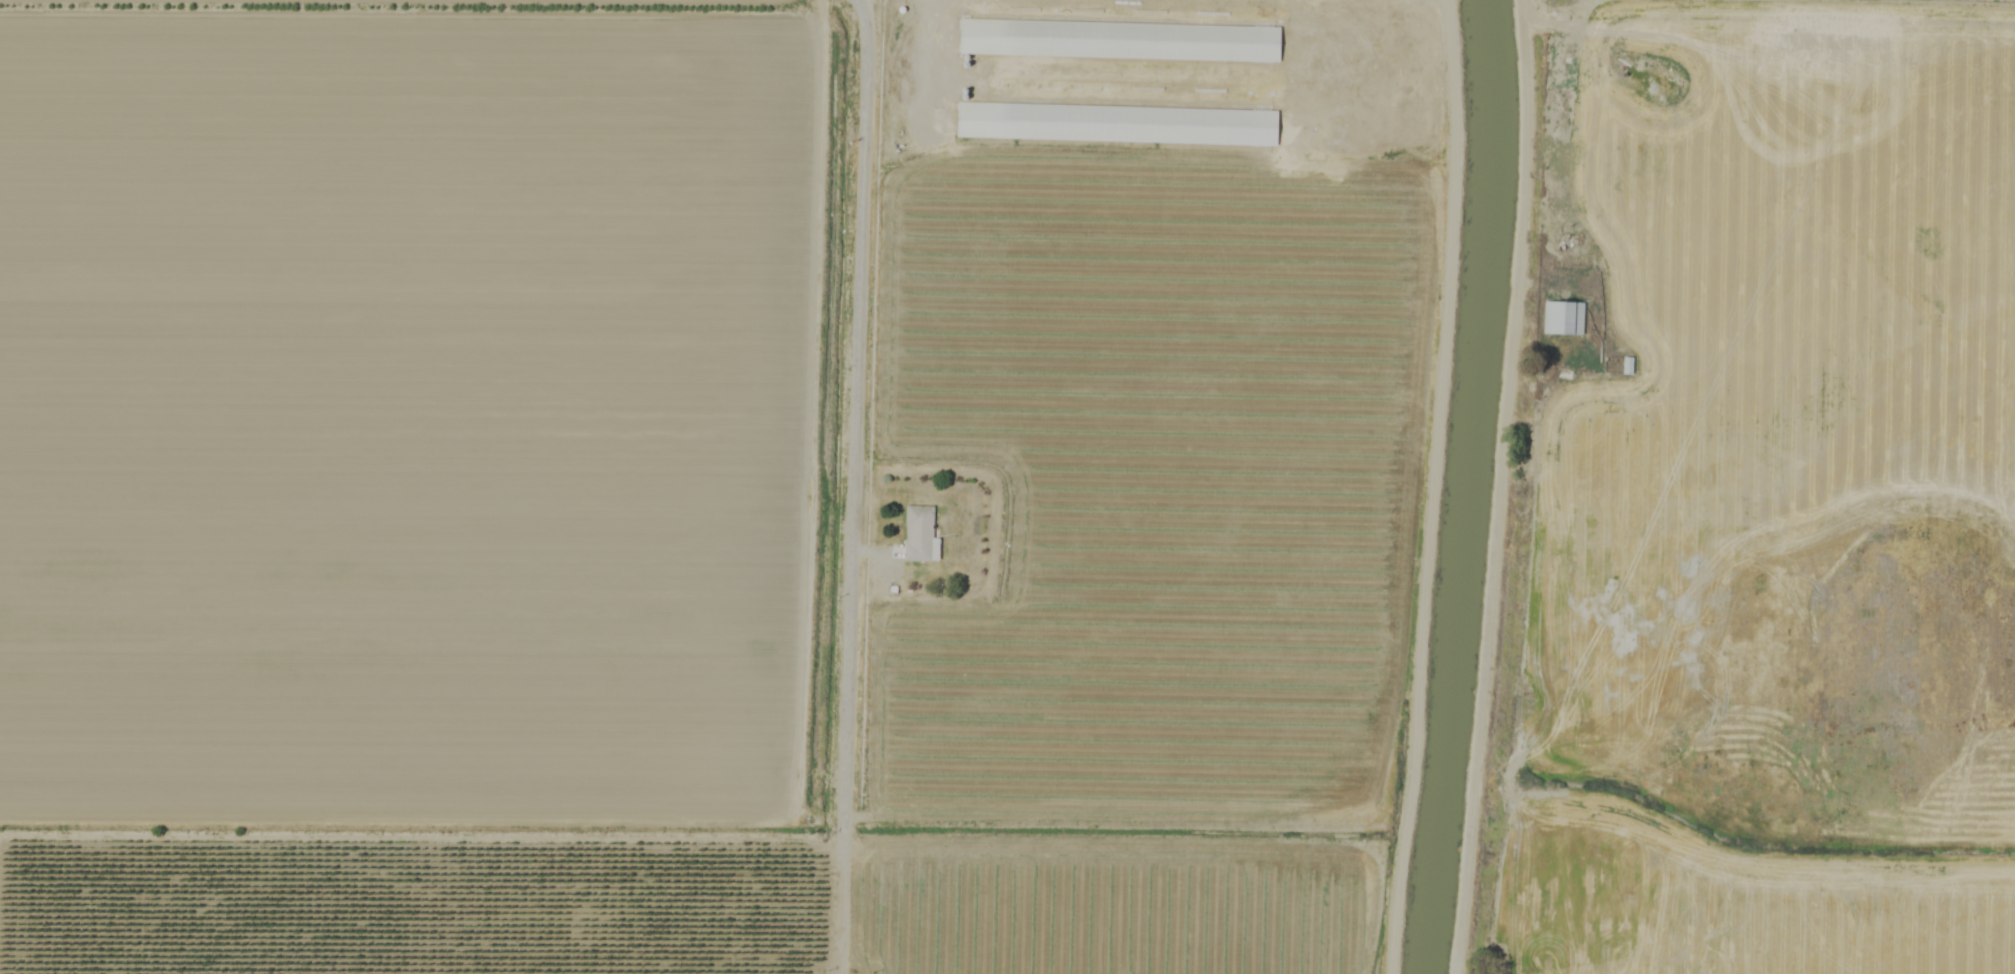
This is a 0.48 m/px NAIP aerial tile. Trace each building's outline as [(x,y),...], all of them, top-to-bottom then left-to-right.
[(961,137),(1027,138),(1028,125),(1026,125),(1027,103),(962,102),(961,137)] [(1587,302),(1549,301),(1547,333),(1586,334),(1587,302)] [(942,538),(935,538),(936,507),(909,506),(907,560),(941,561),(942,538)]
